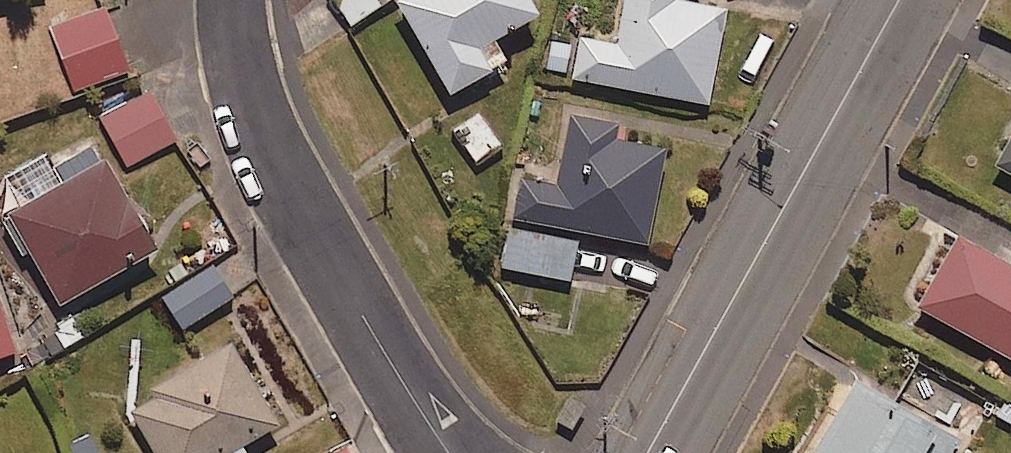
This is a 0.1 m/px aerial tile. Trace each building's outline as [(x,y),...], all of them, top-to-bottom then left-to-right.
[(107,0),(95,0),(47,18),(72,85),(131,63),(107,0)] [(344,16),(369,0),(335,0),(344,16)] [(527,0),(393,0),(444,84),(497,52),(485,33),(530,5),(527,0)] [(609,35),(573,28),(571,41),(546,37),(541,67),(701,96),(718,0),(615,0),(609,35)] [(176,135),(150,86),(98,114),(124,163),(176,135)] [(604,112),(561,104),(547,176),(513,170),(505,211),(640,236),(659,139),(601,128),(604,112)] [(988,154),(1010,167),(1010,112),(988,154)] [(160,234),(96,127),(49,155),(43,145),(4,169),(20,196),(6,204),(61,295),(160,234)] [(572,235),(505,222),(497,262),(564,276),(572,235)] [(948,225),(908,296),(1010,354),(1010,261),(948,225)] [(235,291),(213,257),(161,290),(182,324),(235,291)] [(0,291),(0,350),(17,344),(0,291)] [(229,331),(121,400),(155,452),(215,452),(280,411),(229,331)] [(844,371),(798,452),(946,452),(956,435),(844,371)] [(347,442),(326,452),(353,452),(347,442)]
